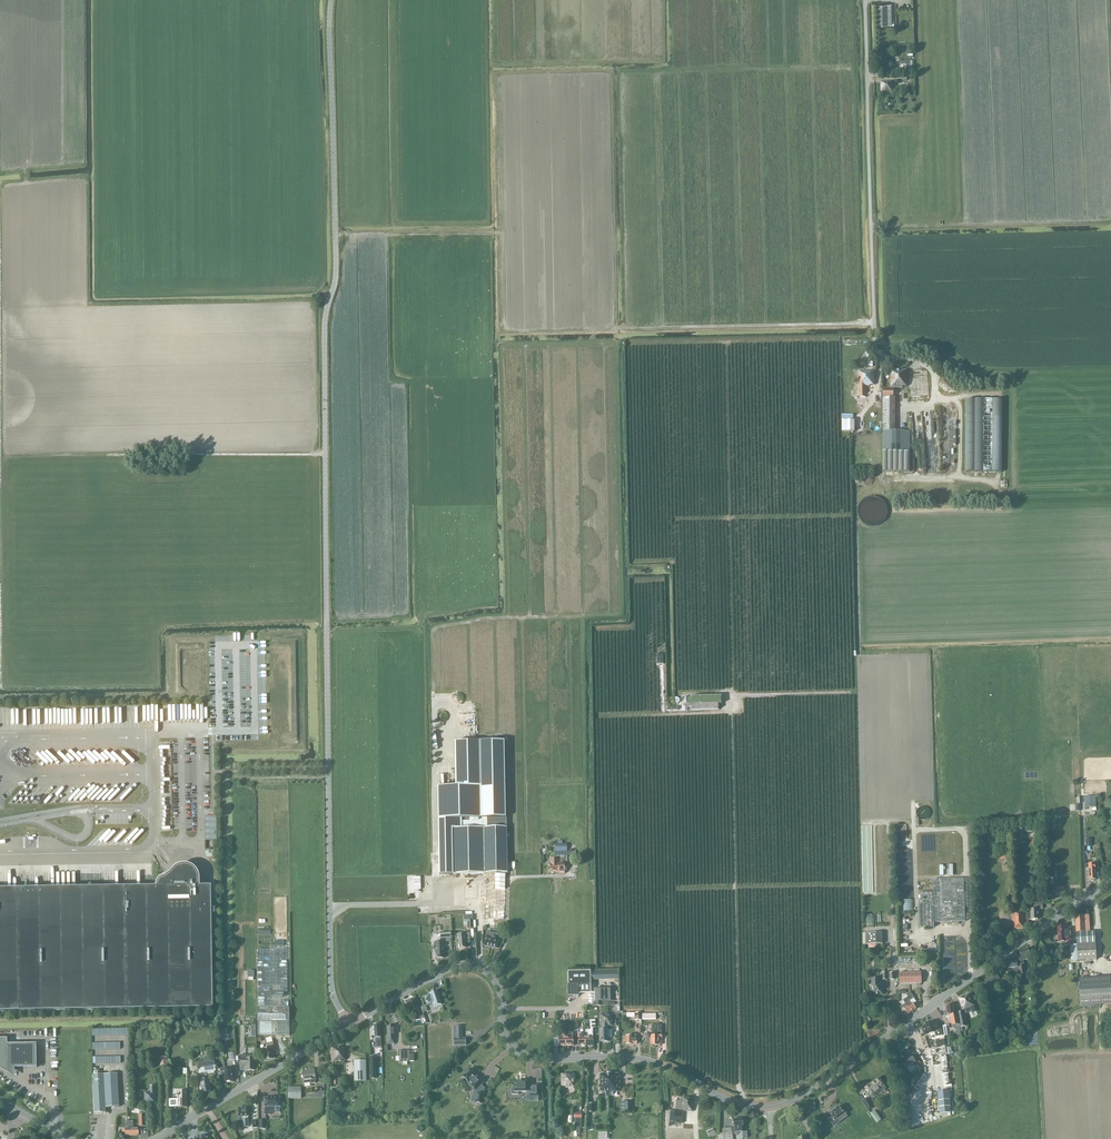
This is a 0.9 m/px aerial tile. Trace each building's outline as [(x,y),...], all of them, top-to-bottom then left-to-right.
[(878,4),(879,25),(892,24),(891,4),(878,4)] [(914,61),(911,61),(900,61),(900,66),(906,66),(906,73),(907,73),(911,73),(914,73),(914,61)] [(893,82),(881,82),(881,93),(893,93),(892,89),(893,89),(893,82)] [(907,386),(907,371),(907,370),(890,371),(890,388),(907,387),(907,386)] [(856,397),(859,397),(866,397),(865,386),(870,386),(870,385),(875,385),(874,371),(859,372),(860,387),(860,392),(856,392),(856,397)] [(883,398),(882,431),(895,431),(895,429),(897,429),(897,417),(895,417),(895,398),(894,398),(894,388),(883,388),(883,398)] [(1002,400),(966,400),(966,472),(974,472),(978,472),(1002,472),(1002,400)] [(843,420),(843,432),(856,432),(856,431),(857,431),(857,421),(856,421),(855,421),(855,420),(843,420)] [(882,451),(884,451),(883,471),(910,472),(910,452),(911,431),(895,431),(882,431),(882,451)] [(868,525),(873,526),(876,525),(880,524),(883,521),(885,518),(886,515),(887,511),(887,510),(886,507),(884,503),(881,500),(878,498),(874,497),(869,498),(865,499),(862,502),(860,505),(858,509),(858,511),(858,513),(859,517),(862,521),(865,523),(868,525)] [(468,723),(468,733),(477,732),(476,723),(468,723)] [(456,786),(438,786),(439,874),(487,874),(486,905),(485,905),(485,912),(485,919),(505,919),(505,905),(506,905),(506,873),(508,873),(507,819),(506,819),(505,741),(455,742),(456,786)] [(134,760),(136,758),(125,747),(122,750),(118,746),(115,749),(113,747),(110,750),(108,748),(106,751),(117,761),(120,758),(122,760),(125,757),(127,759),(129,756),(134,760)] [(50,748),(48,750),(58,761),(61,759),(50,748)] [(7,749),(4,752),(15,765),(18,763),(7,749)] [(104,797),(116,785),(113,782),(101,795),(104,797)] [(126,797),(136,786),(133,784),(123,795),(126,797)] [(29,797),(31,799),(38,792),(34,787),(23,798),(26,801),(29,797)] [(930,813),(930,812),(930,810),(929,809),(928,807),(927,806),(926,805),(923,805),(922,805),(921,805),(920,806),(919,807),(918,808),(917,809),(916,810),(916,812),(916,813),(917,814),(918,816),(920,818),(921,818),(923,819),(924,819),(925,818),(927,818),(928,817),(929,816),(930,815),(930,813)] [(568,862),(567,855),(570,855),(570,860),(576,860),(576,851),(567,851),(567,844),(555,844),(556,855),(559,855),(560,855),(560,862),(568,862)] [(558,873),(564,873),(563,863),(558,864),(557,859),(551,859),(551,864),(550,864),(550,872),(558,872),(558,873)] [(1099,863),(1089,864),(1089,870),(1090,880),(1091,880),(1092,881),(1093,881),(1094,881),(1095,880),(1095,879),(1096,879),(1096,870),(1099,870),(1099,863)] [(211,886),(200,886),(200,879),(200,878),(200,876),(199,875),(199,874),(199,873),(198,872),(197,870),(196,869),(196,868),(195,867),(194,867),(193,866),(192,866),(192,865),(191,865),(190,865),(189,864),(188,864),(187,864),(186,864),(185,864),(184,864),(182,864),(181,864),(180,865),(179,865),(178,866),(177,866),(176,867),(175,868),(174,868),(173,869),(173,870),(172,870),(172,871),(171,872),(171,873),(170,874),(170,875),(170,876),(165,875),(163,876),(162,877),(160,878),(159,879),(158,880),(157,882),(157,883),(156,885),(156,887),(0,889),(0,1011),(213,1008),(211,886)] [(478,879),(465,879),(466,896),(479,896),(478,879)] [(921,892),(921,900),(919,900),(920,928),(934,927),(934,923),(965,922),(964,879),(933,879),(933,892),(921,892)] [(1035,902),(1036,905),(1034,905),(1035,909),(1027,909),(1028,920),(1031,920),(1038,919),(1038,916),(1040,916),(1039,909),(1043,909),(1043,902),(1035,902)] [(1025,911),(1017,911),(1017,913),(1013,913),(1014,921),(1014,929),(1026,928),(1025,921),(1025,920),(1025,911)] [(1077,945),(1071,945),(1072,961),(1097,959),(1095,932),(1085,932),(1085,927),(1085,921),(1088,921),(1088,915),(1076,916),(1077,938),(1077,944),(1077,945)] [(1065,926),(1058,927),(1059,937),(1059,943),(1065,942),(1065,945),(1070,945),(1070,941),(1072,941),(1071,935),(1071,928),(1065,929),(1065,926)] [(451,932),(440,932),(441,941),(435,942),(436,952),(437,952),(438,958),(444,958),(444,951),(444,952),(443,942),(452,941),(451,932)] [(499,934),(488,932),(487,936),(484,946),(499,949),(500,939),(498,938),(499,934)] [(470,939),(470,933),(459,934),(459,940),(460,948),(466,948),(465,943),(471,943),(470,939)] [(883,933),(863,933),(864,944),(869,944),(869,949),(877,948),(876,944),(883,944),(883,933)] [(257,950),(257,971),(258,1007),(258,1036),(290,1036),(290,1007),(284,1007),(284,992),(288,992),(288,949),(284,949),(284,946),(271,946),(271,950),(257,950)] [(1018,961),(1018,962),(1019,964),(1018,964),(1020,977),(1027,977),(1025,962),(1029,961),(1028,956),(1030,956),(1028,949),(1020,951),(1021,955),(1017,956),(1018,961)] [(1017,959),(1008,960),(1009,969),(1015,968),(1015,971),(1018,971),(1018,967),(1017,959)] [(568,985),(568,996),(579,996),(578,985),(591,985),(590,971),(568,972),(568,985)] [(900,984),(922,983),(922,972),(899,973),(900,984)] [(996,974),(986,981),(991,989),(996,986),(998,989),(1008,981),(1008,980),(1007,980),(1007,975),(1000,979),(996,974)] [(1079,978),(1081,1006),(1110,1005),(1110,986),(1110,977),(1079,978)] [(870,984),(872,984),(872,995),(883,994),(883,982),(881,983),(881,978),(870,979),(870,984)] [(595,1000),(592,1001),(592,1006),(595,1006),(614,1005),(614,989),(595,989),(595,1000)] [(426,1000),(425,1001),(425,1002),(426,1002),(427,1005),(433,1003),(434,1007),(442,1004),(437,990),(429,993),(430,995),(425,997),(426,1000)] [(908,1014),(916,1009),(912,1003),(910,1001),(915,998),(911,992),(907,995),(908,997),(903,1000),(906,1004),(902,1006),(908,1014)] [(971,993),(958,998),(962,1007),(963,1006),(966,1014),(972,1011),(972,1013),(978,1011),(971,993)] [(415,998),(405,1001),(408,1012),(413,1010),(415,1017),(416,1016),(417,1020),(424,1018),(423,1015),(421,1015),(415,998)] [(947,1006),(946,1006),(948,1016),(951,1015),(952,1019),(953,1019),(954,1025),(959,1024),(957,1014),(955,1014),(953,1005),(952,1005),(952,1003),(947,1004),(947,1006)] [(602,1026),(608,1026),(613,1026),(613,1018),(612,1018),(612,1015),(608,1015),(608,1014),(600,1014),(600,1020),(601,1020),(602,1026)] [(942,1029),(939,1030),(937,1023),(934,1024),(933,1022),(926,1023),(926,1026),(923,1026),(925,1035),(935,1032),(936,1037),(943,1035),(942,1029)] [(652,1035),(651,1035),(651,1045),(661,1045),(661,1040),(662,1040),(661,1025),(652,1025),(652,1035)] [(387,1044),(395,1044),(395,1035),(394,1035),(394,1026),(387,1027),(388,1035),(387,1035),(387,1044)] [(454,1038),(454,1046),(454,1045),(466,1045),(466,1038),(463,1038),(462,1026),(456,1027),(456,1038),(454,1038)] [(608,1026),(602,1026),(602,1030),(599,1030),(600,1041),(608,1041),(608,1026)] [(631,1031),(623,1031),(623,1040),(626,1039),(626,1044),(632,1044),(637,1044),(637,1035),(631,1035),(631,1031)] [(37,1043),(8,1044),(8,1038),(0,1038),(0,1067),(8,1072),(8,1068),(37,1067),(37,1043)] [(271,1050),(275,1049),(273,1042),(267,1043),(268,1049),(263,1050),(265,1061),(273,1059),(271,1050)] [(345,1047),(332,1048),(332,1061),(342,1061),(342,1060),(346,1060),(345,1047)] [(399,1062),(410,1062),(410,1051),(399,1051),(399,1062)] [(241,1065),(247,1065),(247,1070),(254,1070),(254,1058),(254,1055),(246,1055),(241,1055),(241,1058),(241,1065)] [(920,1068),(922,1066),(918,1059),(915,1061),(912,1056),(902,1063),(907,1070),(917,1063),(920,1068)] [(216,1071),(214,1061),(212,1061),(212,1058),(196,1060),(197,1064),(198,1064),(199,1074),(216,1071)] [(355,1081),(366,1081),(366,1060),(354,1061),(355,1081)] [(232,1068),(226,1069),(225,1068),(218,1069),(219,1076),(223,1075),(224,1082),(229,1082),(230,1083),(232,1082),(233,1082),(233,1081),(234,1081),(232,1068)] [(315,1079),(316,1079),(314,1069),(309,1070),(309,1071),(302,1072),(304,1084),(311,1083),(311,1084),(316,1083),(315,1079)] [(471,1069),(463,1077),(468,1082),(467,1083),(472,1087),(472,1086),(472,1089),(473,1090),(471,1101),(481,1103),(484,1094),(480,1094),(476,1090),(483,1082),(479,1078),(479,1079),(475,1075),(477,1074),(475,1073),(476,1072),(473,1069),(472,1070),(471,1069)] [(606,1074),(600,1074),(600,1092),(606,1092),(606,1096),(609,1096),(609,1072),(607,1073),(606,1074)] [(609,1072),(609,1096),(613,1096),(613,1092),(618,1091),(618,1073),(612,1074),(611,1072),(609,1072)] [(120,1107),(118,1073),(93,1075),(95,1113),(106,1113),(106,1108),(120,1107)] [(574,1079),(575,1079),(575,1074),(562,1074),(562,1087),(566,1087),(566,1088),(574,1088),(574,1079)] [(202,1093),(211,1092),(209,1082),(206,1083),(205,1078),(200,1078),(201,1083),(202,1093)] [(871,1096),(885,1087),(879,1078),(865,1088),(871,1096)] [(514,1087),(512,1087),(512,1094),(519,1094),(518,1092),(526,1092),(526,1094),(530,1094),(530,1096),(538,1096),(538,1085),(530,1085),(530,1087),(527,1087),(527,1082),(514,1082),(514,1087)] [(145,1104),(157,1103),(156,1086),(152,1086),(152,1092),(148,1092),(148,1093),(145,1093),(145,1104)] [(288,1099),(301,1098),(301,1087),(288,1087),(288,1099)] [(940,1114),(951,1113),(949,1090),(938,1091),(940,1114)] [(178,1100),(169,1100),(170,1107),(178,1107),(188,1107),(187,1092),(185,1092),(178,1092),(178,1099),(178,1100)] [(677,1100),(676,1110),(693,1112),(694,1103),(693,1103),(693,1098),(683,1097),(682,1101),(677,1100)] [(280,1098),(264,1098),(264,1107),(265,1107),(265,1114),(270,1114),(270,1110),(274,1110),(274,1107),(280,1107),(280,1098)] [(868,1110),(873,1107),(867,1099),(863,1102),(868,1110)] [(831,1115),(828,1118),(834,1126),(840,1122),(838,1120),(846,1114),(847,1114),(846,1113),(841,1106),(841,1105),(840,1105),(840,1106),(836,1108),(834,1110),(834,1109),(834,1110),(830,1113),(831,1115)] [(243,1127),(244,1127),(249,1127),(249,1116),(249,1107),(239,1108),(239,1116),(242,1116),(243,1127)] [(876,1110),(871,1113),(877,1123),(883,1119),(876,1110)] [(683,1112),(670,1111),(669,1122),(683,1123),(683,1112)] [(743,1127),(743,1119),(733,1120),(733,1127),(734,1127),(734,1134),(738,1134),(738,1132),(742,1132),(742,1127),(743,1127)] [(132,1121),(125,1121),(125,1135),(139,1135),(139,1128),(133,1128),(132,1121)] [(682,1126),(682,1138),(694,1138),(694,1126),(682,1126)] [(732,1128),(723,1128),(723,1133),(718,1134),(719,1138),(733,1138),(732,1128)]
